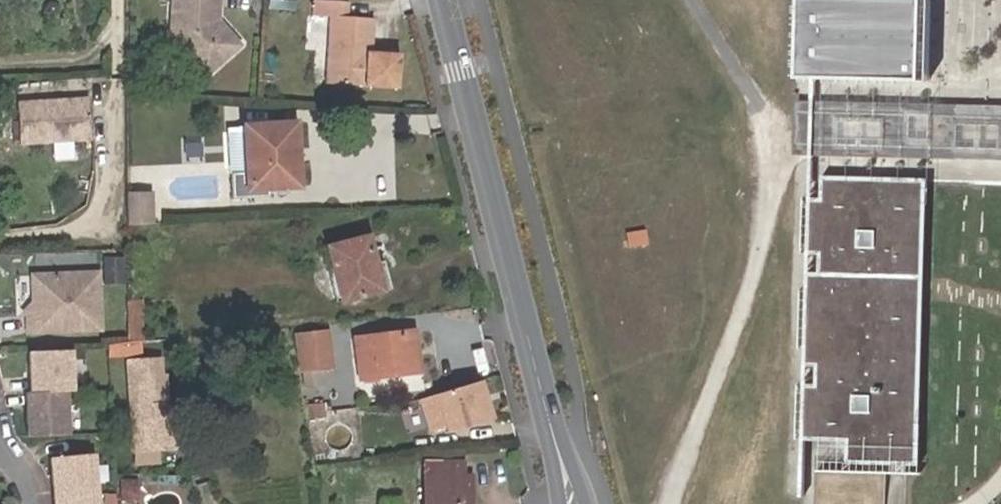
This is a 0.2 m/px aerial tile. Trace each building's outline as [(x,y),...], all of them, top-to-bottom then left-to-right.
[(173,15),(220,18),(221,0),(174,0),(173,15)] [(812,87),(815,0),(799,0),(797,87),(812,87)] [(932,0),(815,0),(812,87),(930,90),(932,0)] [(332,19),(331,26),(375,29),(376,23),(347,21),(348,4),(312,2),(311,18),(332,19)] [(220,18),(173,15),(172,37),(180,39),(192,52),(193,63),(205,77),(242,46),(229,30),(224,30),(220,26),(220,20),(220,18)] [(229,30),(220,20),(220,26),(224,30),(229,30)] [(375,29),(331,26),(327,84),(400,89),(402,58),(373,56),(375,29)] [(93,102),(22,105),(24,146),(96,143),(93,102)] [(246,180),(230,181),(231,200),(270,198),(270,189),(297,187),(294,125),(244,128),(246,173),(246,180)] [(246,173),(244,128),(228,129),(230,174),(246,173)] [(848,463),(916,465),(925,180),(823,177),(821,204),(809,204),(803,442),(848,444),(848,463)] [(128,195),(128,201),(129,225),(154,224),(152,193),(128,195)] [(367,237),(328,247),(343,301),(381,291),(367,237)] [(106,259),(106,282),(118,282),(119,259),(106,259)] [(37,274),(37,316),(29,317),(29,330),(86,329),(86,327),(100,326),(100,274),(92,273),(37,274)] [(141,302),(130,303),(130,342),(142,341),(141,302)] [(331,370),(325,331),(297,336),(305,391),(319,388),(317,372),(331,370)] [(417,371),(412,333),(355,341),(361,380),(417,371)] [(130,342),(107,344),(108,362),(126,361),(143,360),(142,341),(130,342)] [(73,349),(30,351),(31,391),(69,390),(74,390),(73,349)] [(143,360),(126,361),(133,451),(159,449),(161,449),(160,436),(175,420),(175,413),(166,404),(162,401),(161,390),(165,387),(164,377),(161,377),(159,359),(143,360)] [(447,433),(491,419),(479,381),(420,399),(430,432),(445,427),(447,433)] [(69,390),(31,391),(28,391),(29,435),(69,433),(69,390)] [(160,436),(161,449),(177,448),(175,420),(160,436)] [(160,463),(159,449),(133,451),(134,465),(160,463)] [(48,458),(52,503),(97,503),(92,455),(48,458)] [(426,461),(426,476),(463,476),(463,461),(426,461)] [(426,476),(426,503),(462,503),(463,476),(426,476)] [(471,477),(463,476),(462,503),(470,503),(471,477)] [(138,499),(138,481),(122,481),(122,498),(138,499)]
